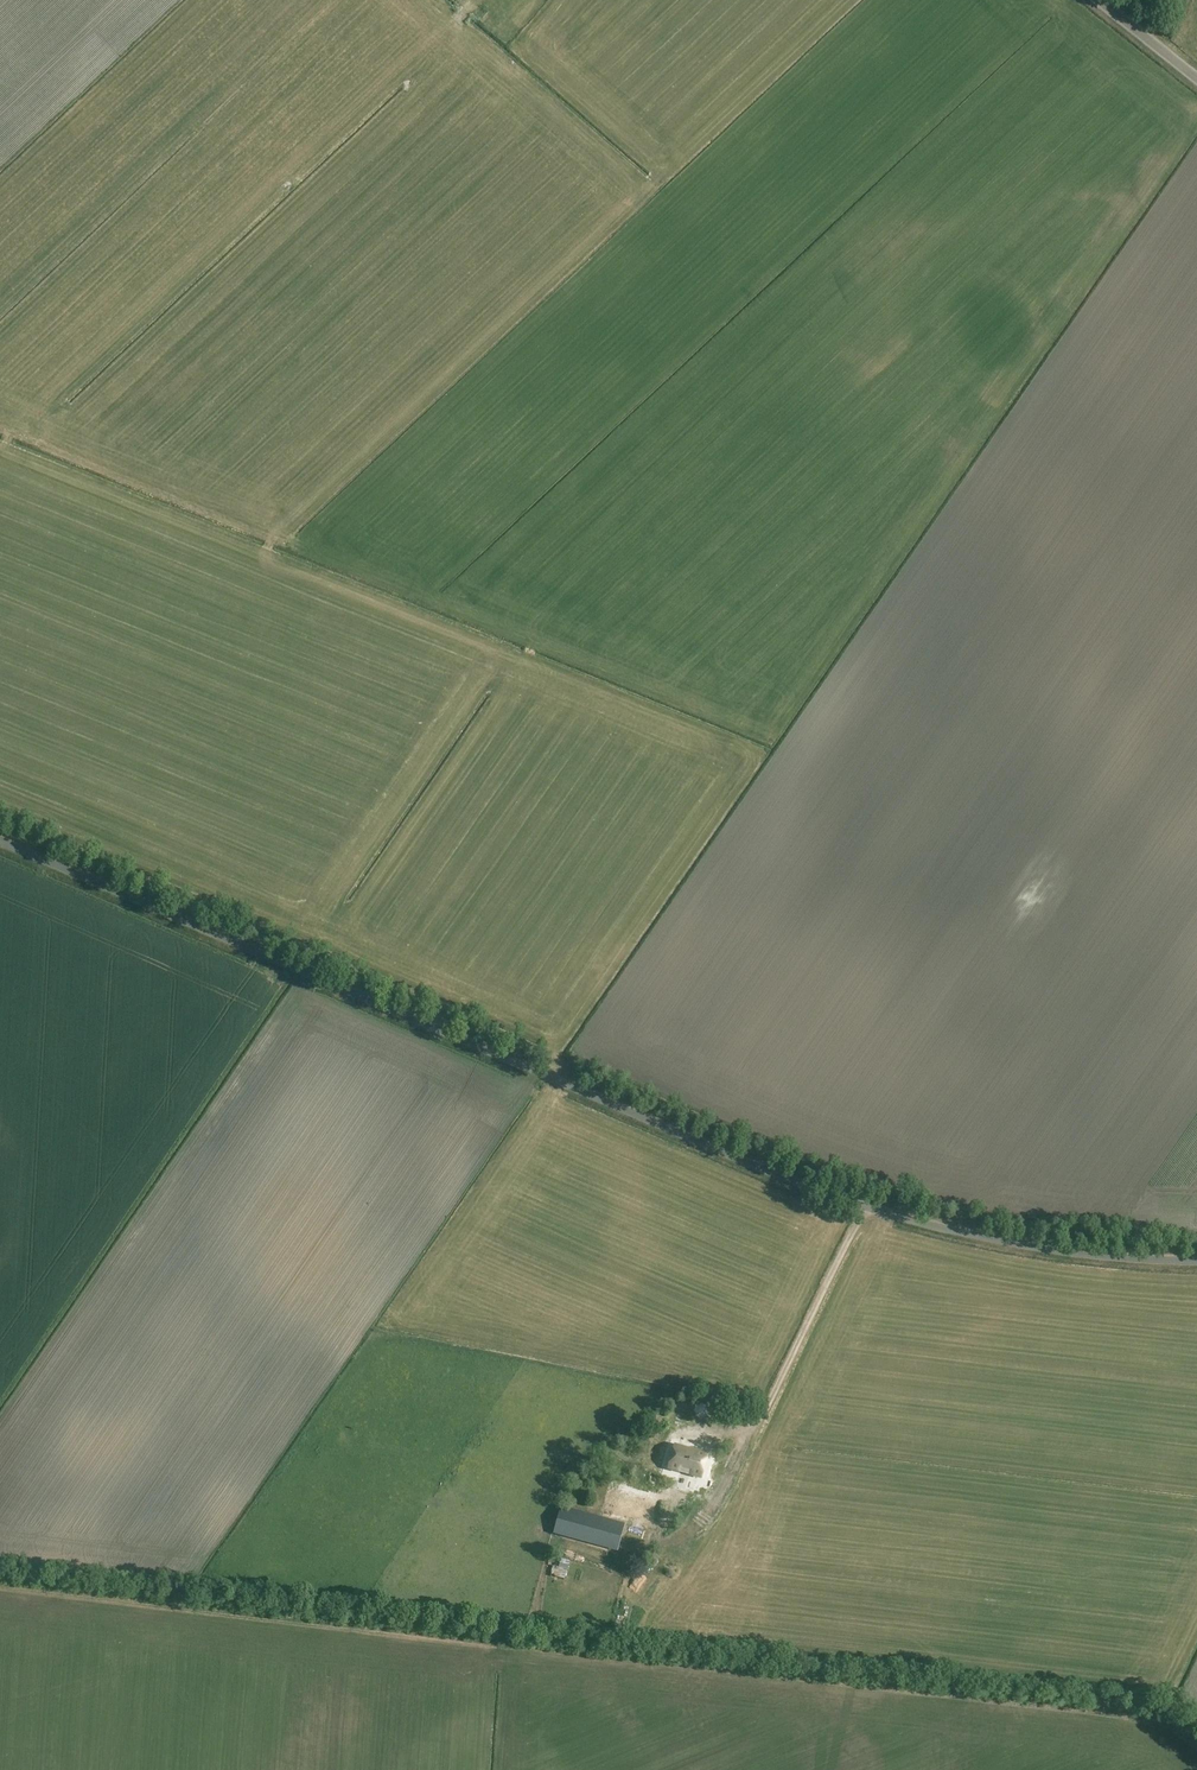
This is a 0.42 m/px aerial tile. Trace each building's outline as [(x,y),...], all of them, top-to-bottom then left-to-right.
[(742,1441),(743,1434),(733,1433),(732,1440),(742,1441)] [(679,1443),(673,1465),(683,1468),(684,1464),(695,1467),(694,1472),(706,1475),(712,1452),(679,1443)] [(560,1533),(618,1549),(624,1525),(566,1509),(560,1533)]
